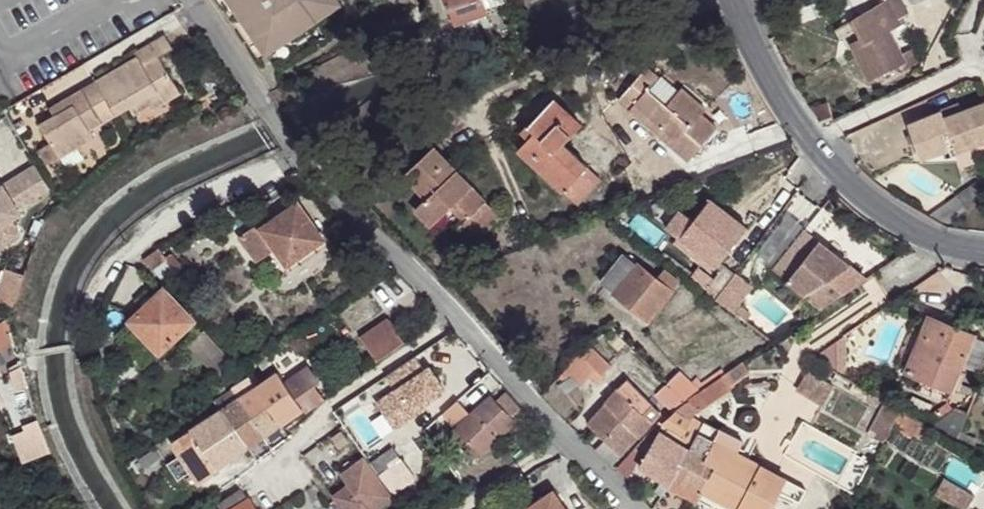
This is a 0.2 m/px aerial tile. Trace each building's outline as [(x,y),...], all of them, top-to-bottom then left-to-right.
[(265,54),(229,0),(222,0),(260,57),(265,54)] [(265,54),(266,55),(342,4),(340,0),(229,0),(265,54)] [(454,22),(488,11),(485,0),(447,0),(454,22)] [(851,21),(860,38),(850,43),(870,80),(899,65),(902,70),(917,62),(910,50),(900,55),(888,32),(903,23),(900,17),(906,14),(899,0),(885,0),(886,1),(851,21)] [(55,117),(40,125),(51,144),(59,157),(94,137),(89,129),(129,106),(145,96),(150,104),(177,88),(158,57),(172,49),(164,35),(135,52),(138,57),(95,82),(100,90),(88,97),(83,89),(71,96),(76,104),(55,117)] [(648,66),(619,99),(689,161),(717,129),(701,115),(706,110),(681,88),(667,105),(649,89),(659,77),(648,66)] [(95,82),(83,89),(88,97),(100,90),(95,82)] [(177,88),(150,104),(153,109),(180,94),(177,88)] [(50,109),(55,117),(76,104),(71,96),(50,109)] [(129,106),(134,114),(150,104),(145,96),(129,106)] [(555,97),(549,104),(563,117),(557,124),(570,136),(582,123),(555,97)] [(810,109),(819,122),(832,117),(827,103),(810,109)] [(983,141),(983,103),(961,112),(944,118),(942,111),(908,123),(919,154),(938,147),(937,144),(953,138),(957,151),(983,141)] [(563,117),(549,104),(521,133),(528,139),(518,150),(577,205),(601,179),(563,144),(570,136),(557,124),(563,117)] [(944,118),(961,112),(958,105),(942,111),(944,118)] [(47,165),(59,157),(51,144),(39,151),(47,165)] [(501,218),(433,147),(403,176),(425,200),(413,211),(429,227),(449,209),(456,202),(469,217),(463,223),(455,230),(471,246),(501,218)] [(35,165),(2,185),(6,191),(0,195),(0,244),(2,248),(17,239),(20,233),(12,220),(21,214),(19,210),(39,199),(37,196),(49,189),(35,165)] [(945,226),(983,197),(983,193),(978,183),(928,217),(945,226)] [(706,259),(716,266),(746,228),(739,223),(709,199),(692,220),(679,210),(665,228),(674,234),(670,240),(692,257),(693,256),(703,263),(706,259)] [(456,202),(449,209),(463,223),(469,217),(456,202)] [(254,226),(241,235),(258,261),(276,249),(287,265),(323,240),(298,203),(261,229),(254,226)] [(749,211),(739,223),(746,228),(755,216),(749,211)] [(810,223),(804,230),(810,235),(816,228),(810,223)] [(773,269),(787,280),(818,241),(810,235),(804,230),(773,269)] [(787,280),(823,309),(867,280),(818,241),(787,280)] [(159,247),(143,259),(152,268),(166,258),(159,247)] [(166,258),(152,268),(166,283),(171,279),(170,277),(183,267),(173,253),(166,258)] [(623,253),(601,282),(648,320),(679,281),(663,269),(655,279),(623,253)] [(724,266),(705,290),(716,298),(735,274),(724,266)] [(7,269),(0,287),(0,302),(12,306),(24,275),(7,269)] [(735,274),(716,298),(746,322),(751,315),(739,306),(753,287),(735,274)] [(130,321),(160,353),(194,321),(164,289),(130,321)] [(929,317),(926,323),(906,371),(951,391),(952,388),(958,391),(965,374),(960,372),(974,336),(929,317)] [(377,362),(403,344),(386,319),(360,337),(377,362)] [(10,342),(3,329),(7,325),(5,320),(0,323),(0,347),(10,342)] [(190,345),(219,376),(232,363),(204,332),(190,345)] [(844,337),(838,340),(839,375),(847,380),(847,333),(843,335),(844,337)] [(814,360),(837,374),(839,375),(838,340),(811,359),(814,360)] [(588,342),(573,360),(596,382),(602,376),(601,375),(611,365),(588,342)] [(267,355),(257,362),(263,370),(273,363),(267,355)] [(837,374),(814,360),(810,367),(833,380),(837,374)] [(686,402),(657,422),(692,443),(703,424),(703,423),(693,417),(696,412),(735,386),(733,383),(749,371),(743,362),(700,392),(686,402)] [(263,437),(280,424),(302,408),(320,395),(314,386),(319,382),(309,367),(287,383),(280,372),(257,387),(237,400),(231,391),(215,402),(221,410),(172,442),(200,485),(221,471),(219,467),(247,447),(263,437)] [(679,371),(667,383),(686,402),(700,392),(679,371)] [(833,386),(808,371),(797,390),(822,405),(833,386)] [(643,415),(653,405),(627,379),(587,423),(615,450),(606,459),(612,466),(651,423),(643,415)] [(881,400),(869,393),(866,399),(878,406),(881,400)] [(490,398),(456,428),(479,454),(513,424),(509,418),(518,411),(503,394),(494,402),(490,398)] [(320,395),(302,408),(306,413),(325,399),(321,395),(320,395)] [(900,411),(885,402),(869,434),(884,442),(894,422),(900,411)] [(643,415),(651,423),(661,413),(653,405),(643,415)] [(900,411),(894,422),(913,433),(916,427),(928,434),(931,429),(929,428),(900,411)] [(954,411),(929,428),(931,429),(956,444),(967,417),(954,411)] [(719,433),(703,424),(692,443),(689,450),(669,486),(668,487),(698,503),(704,492),(703,491),(717,467),(706,461),(716,442),(715,442),(719,433)] [(343,426),(319,443),(338,470),(351,461),(354,464),(357,462),(359,466),(367,460),(343,426)] [(916,427),(913,433),(924,440),(928,434),(916,427)] [(479,454),(456,428),(450,434),(473,459),(479,454)] [(719,433),(715,442),(716,442),(737,453),(743,442),(721,430),(719,433)] [(669,486),(689,450),(660,431),(639,467),(664,484),(661,488),(665,491),(668,487),(669,486)] [(384,434),(361,450),(370,462),(392,446),(384,434)] [(704,492),(736,508),(770,508),(779,491),(786,479),(737,453),(716,442),(706,461),(717,467),(703,491),(704,492)] [(313,443),(300,452),(330,497),(343,488),(313,443)] [(393,447),(370,463),(392,493),(415,477),(393,447)] [(641,454),(634,448),(617,467),(628,477),(637,465),(641,454)] [(944,478),(935,495),(960,508),(967,508),(975,496),(944,478)] [(806,490),(786,479),(779,491),(799,502),(806,490)] [(250,498),(249,499),(242,488),(218,501),(223,508),(256,508),(250,498)] [(552,490),(524,508),(565,508),(552,490)]
